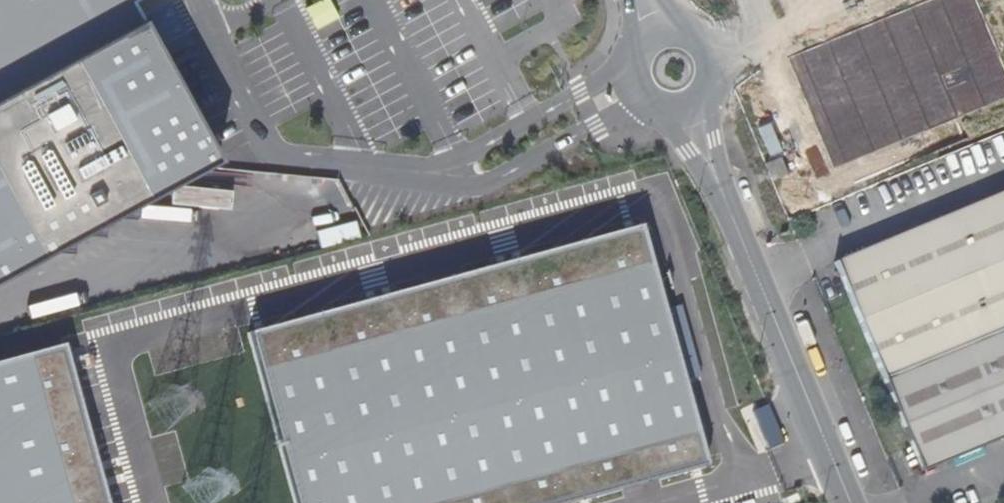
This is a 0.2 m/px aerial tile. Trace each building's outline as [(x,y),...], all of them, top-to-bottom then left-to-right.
[(218,157),(132,1),(133,0),(0,0),(0,277),(218,157)] [(764,180),(779,174),(773,158),(758,164),(764,180)] [(879,391),(1003,340),(1003,205),(832,277),(855,334),(879,391)] [(300,502),(584,502),(709,469),(642,223),(252,330),(300,502)] [(879,391),(896,435),(917,484),(1003,449),(1003,340),(879,391)] [(70,344),(0,362),(0,502),(112,502),(70,344)]
